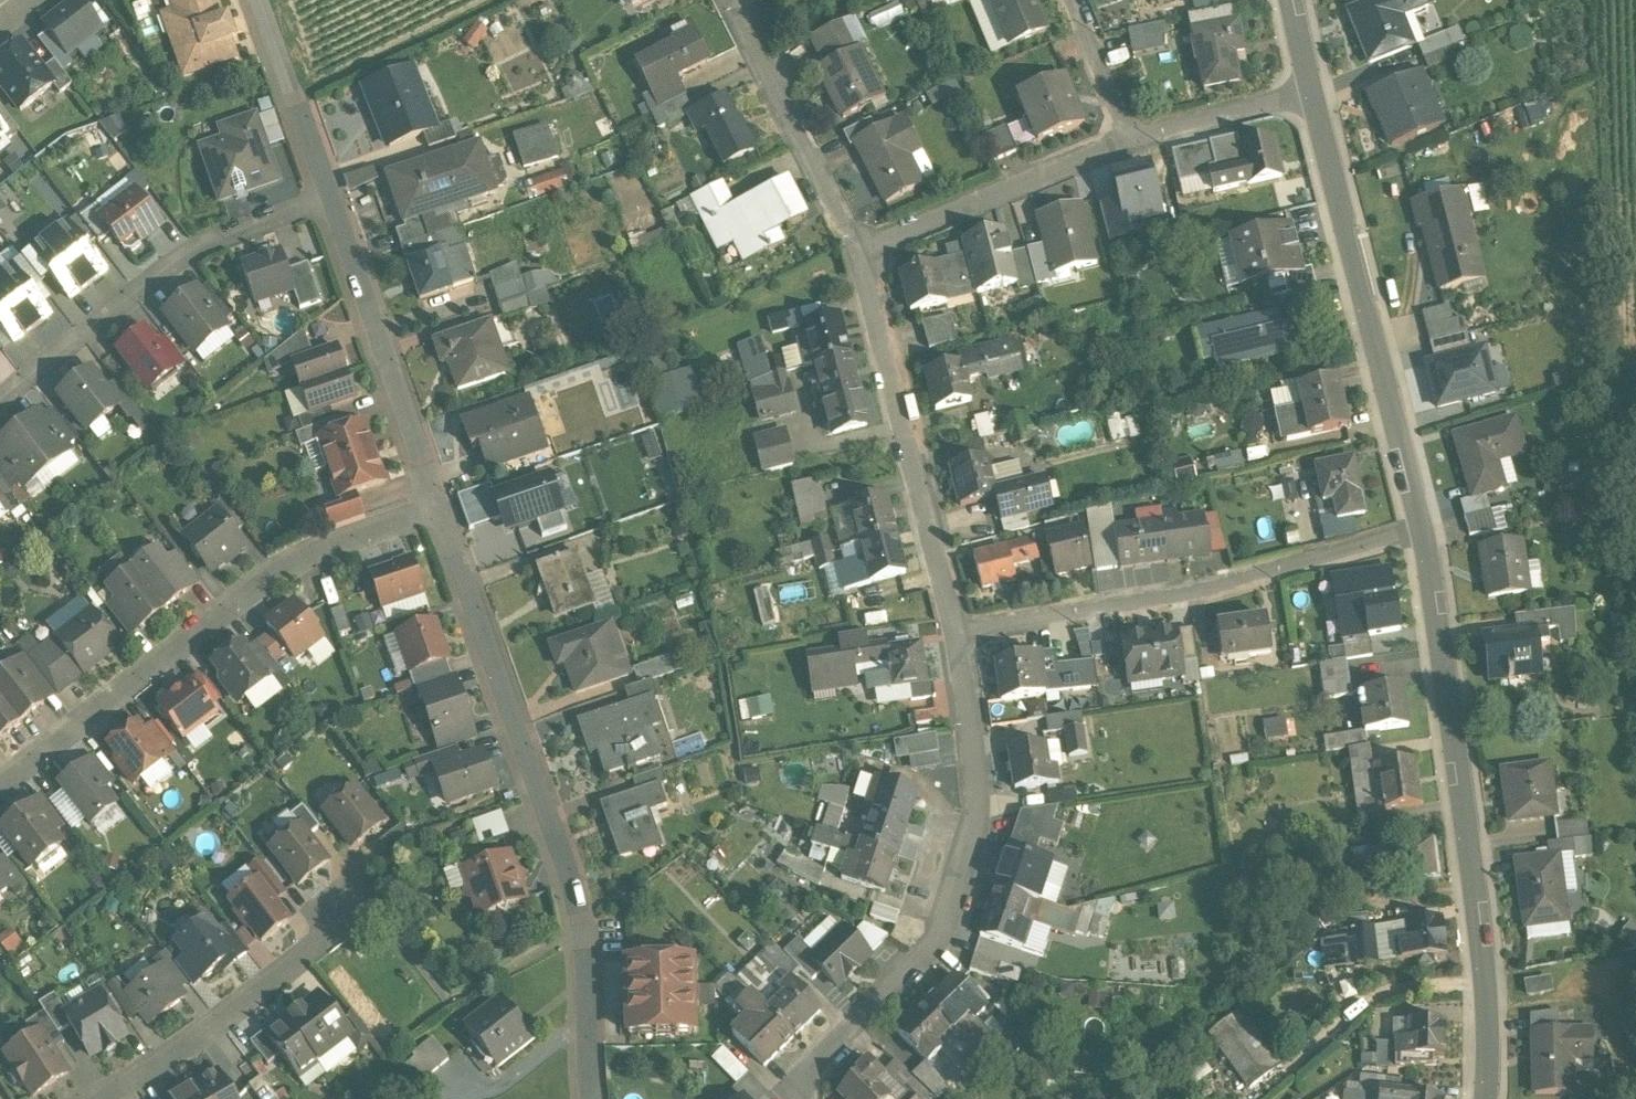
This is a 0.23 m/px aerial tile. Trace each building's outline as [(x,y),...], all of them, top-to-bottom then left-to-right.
[(201,4),(199,0),(193,0),(180,4),(183,13),(177,16),(183,32),(170,36),(185,78),(235,61),(229,42),(227,43),(220,25),(223,24),(214,0),(213,0),(201,4)] [(642,11),(664,0),(636,0),(642,11)] [(1009,49),(1046,34),(1032,0),(989,0),(1009,49)] [(1366,5),(1370,13),(1352,21),(1369,64),(1408,48),(1397,20),(1411,14),(1428,7),(1426,0),(1377,0),(1366,5)] [(79,2),(44,29),(67,58),(102,31),(79,2)] [(1229,11),(1189,20),(1192,36),(1200,35),(1199,33),(1232,26),(1229,11)] [(1423,43),(1411,14),(1397,20),(1408,48),(1413,46),(1418,45),(1423,43)] [(841,25),(813,39),(820,53),(848,39),(841,25)] [(1232,26),(1199,33),(1200,35),(1207,72),(1202,74),(1205,90),(1239,83),(1233,55),(1244,53),(1238,25),(1232,26)] [(1168,46),(1164,26),(1132,33),(1136,52),(1168,46)] [(1423,43),(1418,45),(1423,58),(1446,49),(1446,48),(1456,44),(1464,41),(1458,28),(1423,43)] [(675,45),(638,64),(653,95),(672,85),(674,87),(678,85),(676,80),(708,64),(693,32),(673,42),(675,45)] [(848,39),(820,53),(827,67),(855,53),(848,39)] [(1456,44),(1446,48),(1446,49),(1452,61),(1462,57),(1456,44)] [(22,46),(0,63),(0,87),(21,114),(54,89),(54,88),(43,73),(22,46)] [(827,67),(818,72),(843,121),(888,99),(863,49),(855,53),(827,67)] [(1446,49),(1423,58),(1429,71),(1452,61),(1446,49)] [(73,88),(55,64),(43,73),(54,88),(54,89),(60,97),(73,88)] [(413,72),(365,91),(373,110),(377,109),(382,121),(378,122),(379,125),(380,124),(391,150),(424,137),(437,132),(437,131),(436,130),(432,131),(422,107),(426,105),(413,72)] [(1421,73),(1367,95),(1375,114),(1378,113),(1382,123),(1381,123),(1391,147),(1443,126),(1421,73)] [(1065,78),(1018,98),(1038,146),(1085,127),(1065,78)] [(672,85),(653,95),(661,112),(685,99),(678,85),(674,87),(672,85)] [(744,134),(725,98),(693,113),(703,133),(706,132),(725,169),(756,152),(747,133),(744,134)] [(685,99),(661,112),(669,127),(693,115),(685,99)] [(1,110),(0,110),(0,130),(5,137),(4,138),(8,144),(20,134),(1,110)] [(661,112),(652,116),(660,132),(669,127),(661,112)] [(256,119),(221,132),(225,143),(202,151),(221,205),(279,184),(256,119)] [(871,122),(844,136),(850,150),(856,147),(855,146),(877,135),(871,122)] [(877,135),(855,146),(856,147),(886,205),(924,185),(910,158),(919,153),(903,122),(891,128),(877,135)] [(451,125),(437,131),(437,132),(424,137),(429,151),(457,141),(451,125)] [(548,130),(515,141),(525,171),(558,160),(548,130)] [(1008,130),(982,140),(993,165),(1018,154),(1008,130)] [(1245,169),(1211,177),(1215,194),(1249,185),(1250,187),(1282,179),(1275,149),(1277,145),(1276,140),(1272,138),(1267,139),(1264,143),(1240,149),(1245,169)] [(1238,140),(1173,156),(1180,185),(1211,177),(1245,169),(1240,149),(1238,140)] [(480,147),(388,179),(405,227),(433,217),(437,227),(457,220),(470,215),(467,205),(497,195),(480,147)] [(1124,229),(1162,220),(1150,171),(1112,181),(1118,204),(1124,229)] [(536,196),(569,187),(565,172),(532,181),(536,196)] [(787,181),(732,209),(721,186),(692,200),(705,225),(713,221),(727,250),(747,240),(757,260),(782,247),(776,234),(806,219),(787,181)] [(1464,190),(1413,203),(1419,230),(1424,229),(1440,293),(1463,287),(1461,279),(1481,274),(1467,218),(1471,217),(1464,190)] [(106,220),(101,224),(111,237),(120,249),(121,248),(125,255),(133,255),(141,249),(144,242),(145,243),(161,230),(136,197),(106,220)] [(1124,229),(1118,204),(1100,208),(1110,246),(1128,242),(1124,229)] [(1081,207),(1038,218),(1046,248),(1055,283),(1057,283),(1055,278),(1097,267),(1081,207)] [(98,208),(80,222),(97,244),(99,247),(111,237),(101,224),(106,220),(98,208)] [(433,217),(405,227),(407,232),(397,235),(402,251),(435,239),(455,232),(460,231),(457,220),(437,227),(433,217)] [(80,222),(78,219),(67,228),(87,252),(97,244),(80,222)] [(67,228),(33,255),(52,279),(71,303),(106,276),(87,252),(67,228)] [(1291,228),(1231,243),(1243,290),(1284,280),(1303,275),(1302,273),(1291,228)] [(455,232),(435,239),(440,253),(454,291),(473,285),(455,232)] [(1003,232),(964,242),(968,257),(978,296),(1017,286),(1010,257),(1003,232)] [(435,239),(402,251),(407,264),(440,253),(435,239)] [(1046,248),(1028,252),(1037,287),(1055,283),(1046,248)] [(1028,252),(1010,257),(1017,286),(1019,292),(1037,287),(1028,252)] [(440,253),(407,264),(421,303),(454,291),(440,253)] [(52,279),(33,255),(22,263),(41,287),(52,279)] [(281,256),(244,269),(257,306),(294,293),(288,275),(281,256)] [(968,257),(936,265),(946,305),(978,297),(978,296),(968,257)] [(41,287),(22,263),(12,271),(31,295),(41,287)] [(936,265),(901,275),(911,314),(946,305),(936,265)] [(308,267),(288,275),(294,293),(301,312),(322,305),(308,267)] [(1312,270),(1302,273),(1303,275),(1284,280),(1288,297),(1293,296),(1317,290),(1312,270)] [(12,271),(0,280),(0,328),(15,347),(50,320),(31,295),(12,271)] [(522,284),(494,294),(499,307),(527,298),(522,284)] [(233,318),(209,288),(199,296),(223,327),(233,318)] [(1317,290),(1293,296),(1297,310),(1321,304),(1317,290)] [(197,294),(184,303),(186,305),(180,310),(178,308),(166,318),(196,356),(209,346),(207,342),(224,328),(223,327),(199,296),(197,294)] [(527,298),(499,307),(504,322),(532,313),(527,298)] [(1449,307),(1422,314),(1430,344),(1467,334),(1463,318),(1453,321),(1449,307)] [(1278,313),(1192,335),(1199,365),(1215,361),(1218,372),(1295,352),(1288,326),(1282,328),(1278,313)] [(840,318),(804,327),(814,366),(850,356),(840,318)] [(951,318),(923,326),(930,351),(958,344),(951,318)] [(484,327),(436,344),(444,366),(449,364),(459,393),(509,375),(501,355),(495,357),(484,327)] [(224,328),(207,342),(209,346),(227,332),(224,328)] [(144,333),(119,353),(151,393),(175,373),(175,372),(157,349),(144,333)] [(314,360),(305,334),(284,350),(290,369),(294,367),(314,360)] [(1472,354),(1467,334),(1430,344),(1436,363),(1472,354)] [(185,364),(167,341),(157,349),(175,372),(185,364)] [(1014,344),(959,358),(960,363),(961,363),(966,380),(988,374),(989,380),(1021,372),(1014,344)] [(1496,394),(1484,350),(1472,354),(1436,363),(1427,366),(1439,409),(1496,394)] [(314,360),(294,367),(303,391),(347,376),(338,352),(314,360)] [(850,356),(814,366),(824,405),(860,395),(850,356)] [(781,359),(767,363),(770,377),(785,373),(781,359)] [(960,363),(926,372),(936,412),(972,402),(966,380),(961,363),(960,363)] [(666,420),(701,405),(692,369),(658,383),(666,420)] [(785,373),(770,377),(751,385),(763,421),(795,412),(785,373)] [(91,374),(60,398),(88,434),(118,410),(119,410),(106,392),(91,374)] [(347,376),(303,391),(312,417),(331,410),(356,401),(347,376)] [(1337,381),(1300,389),(1311,436),(1347,428),(1337,381)] [(140,414),(117,384),(106,392),(119,410),(118,410),(128,423),(140,414)] [(860,395),(824,405),(833,436),(868,426),(860,395)] [(529,401),(463,425),(472,449),(480,447),(488,472),(547,451),(529,401)] [(312,417),(300,421),(304,433),(336,422),(331,410),(312,417)] [(78,442),(54,411),(43,419),(67,450),(78,442)] [(43,419),(40,415),(17,433),(48,472),(70,454),(67,450),(43,419)] [(1022,415),(1008,419),(1011,433),(1026,429),(1022,415)] [(1516,418),(1455,436),(1473,498),(1486,494),(1502,489),(1494,463),(1526,453),(1516,418)] [(304,433),(296,436),(302,451),(320,445),(319,442),(340,434),(336,422),(304,433)] [(340,434),(319,442),(320,445),(329,471),(375,455),(365,426),(340,434)] [(1026,429),(1011,433),(1015,447),(1029,443),(1026,429)] [(17,433),(0,446),(0,458),(22,485),(25,489),(48,472),(17,433)] [(784,433),(757,440),(765,474),(793,466),(784,433)] [(981,441),(946,450),(951,467),(985,458),(981,441)] [(375,455),(329,471),(340,500),(357,494),(385,484),(375,455)] [(0,458),(0,479),(11,494),(22,485),(0,458)] [(985,458),(951,467),(961,507),(995,498),(996,498),(995,493),(992,480),(989,471),(986,458),(985,458)] [(1354,459),(1316,467),(1320,486),(1324,502),(1333,500),(1361,494),(1354,459)] [(996,469),(989,471),(992,480),(999,479),(996,469)] [(0,479),(0,506),(9,517),(22,507),(11,494),(0,479)] [(563,514),(550,479),(494,499),(502,520),(507,534),(537,523),(563,514)] [(805,524),(830,518),(820,479),(795,485),(805,524)] [(1046,480),(995,493),(996,498),(995,498),(1001,521),(1053,508),(1046,480)] [(471,531),(502,520),(494,499),(489,486),(458,498),(471,531)] [(1324,502),(1320,486),(1314,488),(1319,512),(1335,509),(1333,500),(1324,502)] [(357,494),(340,500),(343,509),(325,515),(331,531),(366,519),(357,494)] [(1361,494),(1333,500),(1335,509),(1337,515),(1338,520),(1353,517),(1365,514),(1361,494)] [(1473,498),(1460,501),(1465,517),(1491,510),(1486,494),(1473,498)] [(220,497),(210,505),(217,514),(218,515),(229,507),(220,497)] [(886,497),(851,506),(861,545),(896,536),(886,497)] [(844,550),(861,545),(851,506),(834,511),(844,550)] [(245,528),(229,507),(218,515),(235,536),(245,528)] [(1491,510),(1465,517),(1471,535),(1497,531),(1491,510)] [(217,514),(193,533),(199,541),(192,547),(191,553),(197,560),(203,561),(214,574),(245,549),(235,536),(218,515),(217,514)] [(563,514),(537,523),(542,537),(568,528),(563,514)] [(1176,514),(1162,515),(1162,522),(1164,530),(1177,528),(1176,522),(1177,522),(1176,514)] [(1337,515),(1321,519),(1325,541),(1357,534),(1353,517),(1338,520),(1337,515)] [(1026,516),(1001,523),(1005,535),(1030,529),(1026,516)] [(1177,522),(1176,522),(1177,528),(1182,560),(1212,555),(1209,535),(1207,535),(1204,518),(1177,522)] [(1162,524),(1116,531),(1115,529),(1114,529),(1121,571),(1122,571),(1122,569),(1167,562),(1168,564),(1169,564),(1169,562),(1164,530),(1162,522),(1161,522),(1162,524)] [(1164,530),(1169,562),(1182,560),(1177,528),(1164,530)] [(1080,529),(1046,538),(1057,578),(1091,568),(1080,529)] [(896,536),(861,545),(871,585),(906,574),(896,536)] [(828,539),(813,543),(817,557),(831,553),(828,539)] [(974,557),(982,590),(1017,581),(1013,566),(1040,559),(1038,554),(1046,552),(1043,539),(974,557)] [(1521,541),(1482,547),(1489,597),(1529,591),(1521,541)] [(844,550),(842,551),(846,565),(838,566),(845,592),(852,590),(871,585),(861,545),(844,550)] [(157,552),(133,571),(164,611),(188,592),(187,590),(165,563),(157,552)] [(579,552),(538,567),(544,584),(539,585),(537,598),(549,594),(557,616),(593,604),(594,603),(586,582),(589,581),(588,579),(579,552)] [(831,553),(817,557),(820,571),(835,567),(831,553)] [(198,582),(176,554),(165,563),(187,590),(198,582)] [(394,567),(371,575),(387,622),(429,607),(411,557),(393,564),(394,567)] [(817,557),(803,561),(807,574),(820,571),(817,557)] [(164,611),(133,571),(109,590),(117,601),(139,629),(140,630),(164,611)] [(1332,582),(1342,641),(1368,636),(1401,631),(1391,572),(1359,578),(1332,582)] [(602,574),(588,579),(589,581),(586,582),(594,603),(593,604),(597,617),(614,610),(602,574)] [(756,585),(761,623),(779,621),(774,582),(756,585)] [(82,599),(47,627),(58,641),(93,614),(82,599)] [(139,629),(117,601),(107,609),(128,637),(139,629)] [(295,604),(267,626),(273,634),(290,655),(296,663),(324,641),(316,631),(317,625),(312,619),(306,618),(295,604)] [(1574,607),(1515,615),(1517,631),(1531,629),(1533,642),(1550,639),(1548,627),(1550,627),(1550,628),(1559,626),(1561,641),(1576,639),(1574,607)] [(343,609),(332,613),(340,636),(351,632),(343,609)] [(58,641),(84,674),(119,647),(93,614),(58,641)] [(1267,620),(1223,627),(1228,662),(1272,655),(1267,620)] [(433,623),(398,636),(411,673),(412,675),(445,663),(448,663),(433,623)] [(1205,623),(1193,625),(1196,647),(1208,646),(1205,623)] [(612,626),(552,647),(559,666),(566,664),(577,695),(630,676),(612,626)] [(1517,631),(1484,636),(1490,681),(1508,678),(1509,680),(1513,679),(1513,677),(1537,674),(1533,642),(1531,629),(1517,631)] [(1192,630),(1175,633),(1180,665),(1197,662),(1192,630)] [(1175,633),(1124,641),(1130,682),(1159,678),(1159,680),(1182,677),(1180,665),(1175,633)] [(290,655),(273,634),(260,644),(276,666),(290,655)] [(1368,636),(1342,641),(1346,662),(1372,658),(1368,636)] [(887,645),(868,648),(866,637),(851,639),(855,667),(889,662),(887,651),(887,645)] [(43,653),(31,638),(19,647),(47,684),(56,695),(68,686),(43,653)] [(855,667),(851,639),(839,641),(841,654),(807,659),(812,687),(856,680),(855,667)] [(84,674),(58,641),(43,653),(68,686),(69,686),(84,674)] [(243,644),(214,667),(221,676),(221,683),(226,690),(232,690),(243,704),(272,681),(249,653),(243,644)] [(276,666),(260,644),(249,653),(272,681),(282,673),(276,666)] [(922,645),(887,651),(889,662),(890,674),(893,690),(928,685),(922,645)] [(392,659),(399,676),(409,673),(402,655),(392,659)] [(1055,655),(1040,657),(1039,657),(1032,658),(1036,681),(1043,680),(1046,697),(1060,695),(1056,668),(1057,668),(1055,655)] [(47,684),(27,658),(14,668),(34,693),(35,693),(47,684)] [(1032,658),(996,663),(1002,704),(1046,697),(1043,680),(1036,681),(1032,658)] [(669,659),(635,671),(641,685),(652,682),(674,674),(669,659)] [(890,674),(889,662),(855,667),(856,680),(873,677),(890,674)] [(1094,662),(1087,663),(1091,690),(1098,688),(1094,662)] [(445,663),(412,675),(411,673),(407,674),(413,691),(416,690),(450,678),(445,663)] [(1057,668),(1056,668),(1060,695),(1091,690),(1087,663),(1057,668)] [(0,679),(0,699),(20,724),(44,705),(35,693),(34,693),(14,668),(0,679)] [(890,674),(873,677),(876,693),(893,690),(890,674)] [(450,678),(416,690),(421,703),(423,702),(423,701),(456,689),(452,677),(450,678)] [(221,702),(202,678),(191,686),(210,710),(221,702)] [(641,685),(625,691),(631,707),(651,699),(652,702),(658,700),(652,682),(641,685)] [(210,710),(191,686),(161,710),(186,742),(216,718),(210,710)] [(1402,687),(1367,693),(1371,716),(1363,717),(1366,734),(1409,728),(1402,687)] [(456,689),(423,701),(423,702),(436,738),(447,735),(469,727),(471,726),(457,689),(456,689)] [(740,701),(743,721),(775,717),(772,697),(740,701)] [(20,724),(0,699),(0,740),(20,724)] [(631,707),(580,725),(591,758),(600,755),(607,777),(650,762),(644,745),(650,743),(646,731),(660,725),(652,702),(651,699),(631,707)] [(1067,759),(1090,756),(1084,717),(1046,723),(1047,736),(1063,733),(1067,759)] [(1288,719),(1265,720),(1266,739),(1289,738),(1288,719)] [(178,755),(155,726),(145,734),(144,735),(166,764),(178,755)] [(139,727),(111,749),(118,758),(117,764),(122,770),(128,771),(139,785),(166,764),(144,735),(145,734),(139,727)] [(469,727),(447,735),(451,747),(473,740),(469,727)] [(675,741),(678,757),(707,751),(703,734),(675,741)] [(936,738),(907,742),(910,760),(939,755),(936,738)] [(1045,746),(1009,751),(1015,792),(1059,785),(1056,768),(1049,769),(1045,746)] [(450,752),(415,765),(420,781),(439,774),(438,771),(454,765),(450,752)] [(454,765),(438,771),(439,774),(451,808),(495,792),(482,756),(454,765)] [(115,782),(98,760),(87,769),(86,770),(103,791),(104,790),(115,782)] [(1414,762),(1372,768),(1375,785),(1380,784),(1385,811),(1420,805),(1414,762)] [(1548,765),(1503,772),(1510,821),(1555,815),(1548,765)] [(87,769),(86,767),(61,786),(93,827),(118,807),(104,790),(103,791),(86,770),(87,769)] [(1372,768),(1357,771),(1359,788),(1375,785),(1372,768)] [(662,771),(633,781),(638,795),(660,787),(661,788),(667,786),(662,771)] [(917,796),(875,782),(868,806),(909,819),(917,796)] [(638,795),(605,806),(614,833),(611,834),(621,861),(661,847),(650,815),(668,808),(661,788),(660,787),(638,795)] [(355,790),(323,815),(350,849),(353,847),(358,848),(364,843),(365,838),(381,825),(355,790)] [(1051,796),(1053,809),(1059,808),(1075,806),(1073,792),(1051,796)] [(67,828),(45,800),(34,809),(56,837),(67,828)] [(909,819),(868,806),(862,822),(869,824),(862,845),(862,846),(897,858),(909,819)] [(845,813),(831,808),(823,833),(837,838),(837,837),(845,813)] [(1053,809),(1021,814),(1008,852),(1035,861),(1041,843),(1057,848),(1064,827),(1054,823),(1059,808),(1053,809)] [(56,837),(34,809),(3,833),(33,871),(64,847),(56,837)] [(304,810),(290,820),(299,832),(301,830),(308,840),(320,830),(304,810)] [(503,812),(474,821),(479,836),(492,831),(496,840),(511,835),(503,812)] [(1583,821),(1555,824),(1558,841),(1576,839),(1585,838),(1583,821)] [(402,828),(376,848),(385,860),(411,840),(402,828)] [(299,832),(287,841),(283,837),(280,837),(272,843),(271,846),(275,851),(271,853),(299,888),(328,865),(308,840),(301,830),(299,832)] [(862,845),(837,837),(837,838),(823,833),(818,831),(812,848),(817,850),(832,855),(850,860),(857,862),(862,846),(862,845)] [(1558,841),(1547,843),(1550,856),(1559,855),(1560,856),(1578,853),(1576,839),(1558,841)] [(1432,843),(1399,847),(1401,863),(1403,882),(1407,881),(1408,888),(1420,886),(1419,880),(1436,878),(1432,843)] [(897,858),(862,846),(857,862),(850,860),(843,882),(884,896),(897,858)] [(1399,847),(1377,850),(1379,866),(1401,863),(1399,847)] [(832,855),(817,850),(812,866),(825,874),(832,855)] [(812,866),(788,852),(778,865),(820,888),(825,874),(812,866)] [(1035,861),(1008,852),(996,891),(1031,902),(1039,905),(1052,866),(1035,861)] [(1550,856),(1523,860),(1524,871),(1517,872),(1524,923),(1568,916),(1560,856),(1559,855),(1550,856)] [(6,858),(0,863),(0,870),(14,888),(13,890),(20,898),(31,890),(6,858)] [(484,859),(481,867),(481,868),(465,874),(471,891),(469,891),(465,898),(473,902),(475,902),(481,918),(497,912),(498,915),(506,918),(509,911),(508,908),(525,903),(519,886),(520,886),(523,877),(516,874),(515,874),(509,858),(493,864),(492,862),(484,859)] [(286,895),(262,864),(249,874),(257,885),(274,905),(286,895)] [(2,898),(13,890),(14,888),(0,870),(0,898),(2,898)] [(274,905),(257,885),(231,905),(239,915),(236,918),(247,932),(251,930),(262,945),(288,924),(274,905)] [(996,891),(980,939),(1022,953),(1031,926),(1024,924),(1031,902),(996,891)] [(1039,905),(1031,902),(1024,924),(1031,926),(1033,920),(1039,922),(1044,907),(1039,905)] [(1113,903),(1081,911),(1075,935),(1089,940),(1089,938),(1103,941),(1115,903),(1113,903)] [(899,915),(875,907),(871,919),(895,928),(899,915)] [(1068,915),(1044,907),(1039,922),(1033,920),(1031,926),(1074,939),(1075,935),(1081,911),(1068,915)] [(1408,945),(1395,946),(1397,963),(1417,961),(1418,967),(1433,965),(1432,959),(1445,957),(1441,922),(1406,926),(1408,945)] [(208,924),(176,949),(186,962),(188,960),(203,980),(201,981),(203,984),(233,961),(235,960),(218,939),(219,938),(208,924)] [(889,939),(865,926),(851,940),(869,958),(889,939)] [(11,957),(26,947),(13,929),(0,938),(0,941),(11,957)] [(250,956),(230,930),(219,938),(218,939),(235,960),(233,961),(237,967),(250,956)] [(1375,930),(1349,933),(1352,951),(1354,968),(1378,965),(1375,930)] [(817,958),(812,963),(822,974),(838,989),(869,959),(869,958),(851,940),(843,932),(817,958)] [(1349,933),(1340,935),(1342,952),(1352,951),(1349,933)] [(800,940),(784,955),(801,972),(812,984),(822,974),(812,963),(817,958),(800,940)] [(784,955),(774,945),(737,982),(743,989),(752,998),(768,1014),(784,998),(778,993),(791,980),(791,981),(801,972),(784,955)] [(176,969),(166,956),(153,966),(160,975),(162,974),(178,995),(189,986),(176,969)] [(1002,967),(975,958),(971,974),(998,983),(1002,967)] [(203,980),(188,960),(186,962),(176,969),(189,986),(192,989),(201,981),(203,980)] [(693,964),(628,965),(629,1036),(641,1036),(641,1030),(674,1030),(675,1035),(694,1035),(693,964)] [(131,998),(130,999),(142,1014),(140,1015),(151,1029),(185,1003),(178,995),(162,974),(160,975),(131,998)] [(731,977),(716,991),(728,1004),(743,989),(737,982),(731,977)] [(957,979),(927,1008),(952,1034),(969,1018),(974,1023),(974,1022),(986,1011),(957,979)] [(791,981),(791,980),(778,993),(784,998),(768,1014),(793,1040),(821,1012),(791,981)] [(1549,981),(1528,985),(1530,997),(1552,993),(1549,981)] [(1352,983),(1337,989),(1351,1022),(1366,1015),(1352,983)] [(104,984),(90,993),(95,1001),(100,998),(104,1005),(114,999),(110,993),(104,984)] [(131,998),(120,985),(110,993),(114,999),(130,1023),(140,1015),(142,1014),(130,999),(131,998)] [(728,1004),(726,1006),(735,1015),(752,998),(743,989),(728,1004)] [(56,997),(39,1007),(45,1016),(59,1037),(72,1029),(66,1019),(68,1017),(56,997)] [(68,1017),(66,1019),(72,1029),(91,1061),(102,1054),(105,1058),(116,1051),(114,1047),(125,1040),(104,1005),(100,998),(95,1001),(68,1017)] [(752,998),(735,1015),(745,1025),(746,1025),(751,1030),(768,1014),(752,998)] [(338,1024),(319,999),(286,1025),(318,1067),(350,1042),(351,1041),(338,1024)] [(534,1044),(501,1003),(464,1032),(497,1074),(534,1044)] [(927,1008),(899,1035),(929,1067),(941,1055),(936,1050),(952,1034),(927,1008)] [(1557,1012),(1532,1016),(1532,1034),(1535,1034),(1535,1032),(1558,1031),(1557,1012)] [(373,1042),(351,1014),(338,1024),(351,1041),(350,1042),(359,1054),(373,1042)] [(768,1014),(751,1030),(746,1025),(745,1025),(734,1037),(764,1068),(793,1040),(768,1014)] [(59,1037),(45,1016),(27,1029),(35,1040),(41,1036),(54,1055),(66,1047),(59,1037)] [(974,1023),(969,1018),(952,1034),(980,1063),(997,1046),(974,1022),(974,1023)] [(1243,1018),(1212,1038),(1245,1088),(1276,1068),(1243,1018)] [(318,1067),(286,1025),(268,1038),(266,1040),(281,1058),(299,1082),(318,1067)] [(1445,1025),(1409,1025),(1409,1043),(1396,1043),(1396,1046),(1396,1061),(1417,1061),(1417,1068),(1432,1068),(1432,1061),(1444,1061),(1445,1025)] [(1558,1031),(1535,1032),(1535,1034),(1536,1096),(1574,1095),(1573,1061),(1594,1061),(1594,1033),(1572,1033),(1572,1031),(1558,1031)] [(952,1034),(936,1050),(941,1055),(918,1081),(937,1098),(942,1098),(980,1063),(952,1034)] [(281,1058),(266,1040),(268,1038),(266,1035),(251,1046),(269,1068),(281,1058)] [(7,1059),(33,1098),(35,1098),(69,1077),(54,1055),(41,1036),(35,1040),(7,1059)] [(451,1062),(433,1042),(413,1059),(430,1080),(451,1062)] [(1396,1046),(1376,1045),(1376,1070),(1396,1071),(1396,1061),(1396,1046)] [(713,1058),(737,1083),(748,1072),(725,1047),(713,1058)] [(1417,1061),(1396,1061),(1396,1071),(1410,1071),(1410,1068),(1417,1068),(1417,1061)] [(838,1094),(843,1098),(889,1098),(876,1085),(884,1077),(870,1063),(838,1094)] [(897,1064),(884,1077),(876,1085),(889,1098),(907,1098),(911,1095),(914,1098),(931,1098),(933,1096),(897,1064)] [(231,1094),(232,1093),(229,1088),(227,1089),(224,1083),(226,1082),(222,1076),(214,1074),(209,1076),(211,1079),(198,1086),(206,1098),(234,1098),(231,1094)] [(1361,1079),(1359,1097),(1361,1097),(1378,1098),(1379,1098),(1379,1094),(1386,1095),(1388,1082),(1361,1079)] [(250,1089),(258,1098),(276,1098),(261,1080),(250,1089)] [(177,1098),(206,1098),(198,1086),(177,1098)]
